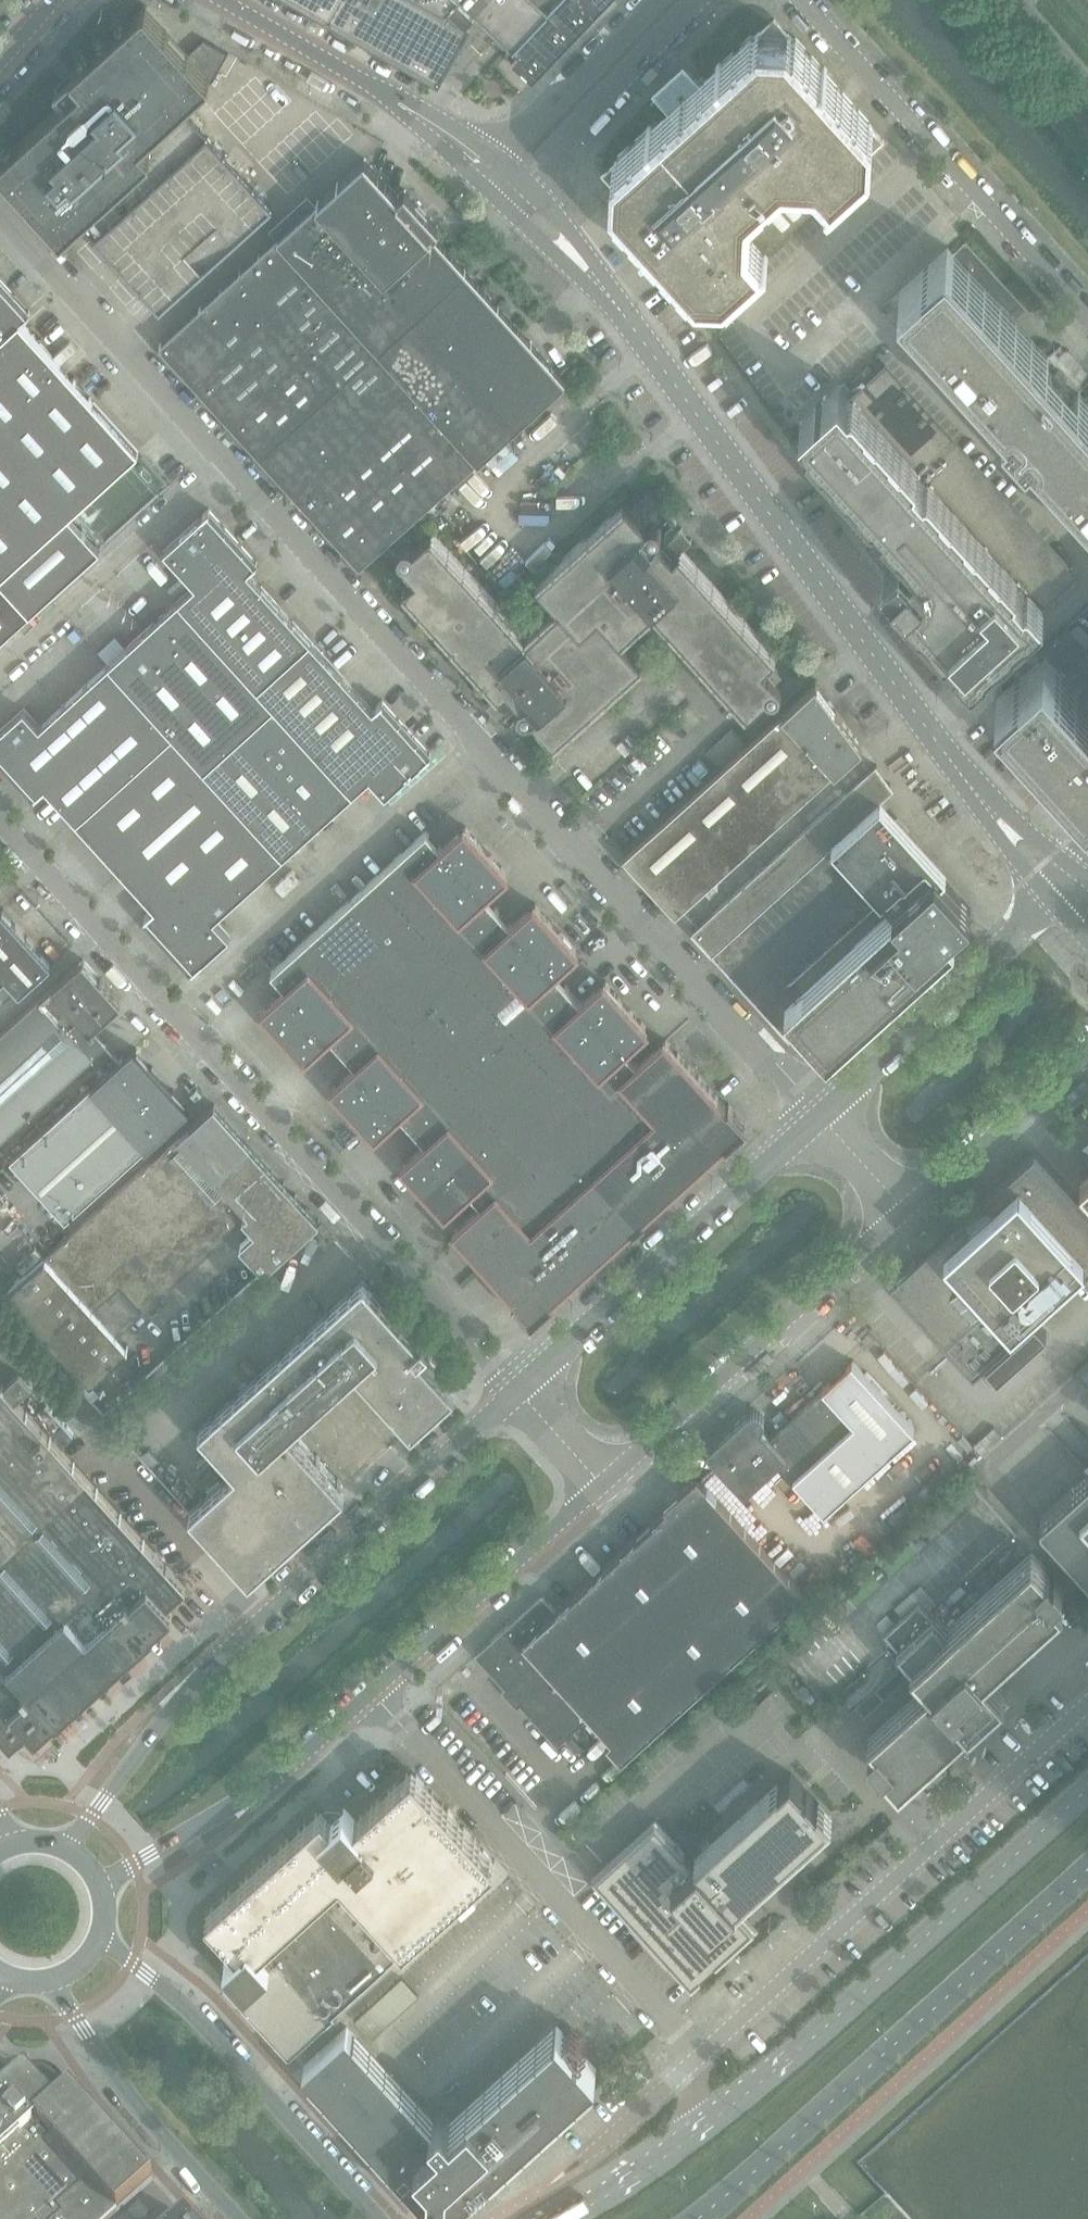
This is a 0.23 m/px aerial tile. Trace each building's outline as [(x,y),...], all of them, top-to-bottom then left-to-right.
[(329,16),(338,0),(302,0),(329,16)] [(435,76),(439,78),(470,25),(472,21),(466,18),(451,3),(453,0),(338,0),(329,16),(435,76)] [(451,3),(466,18),(475,9),(513,45),(556,0),(453,0),(451,3)] [(513,45),(506,52),(533,77),(603,4),(603,3),(606,0),(609,1),(612,1),(613,0),(556,0),(513,45)] [(0,159),(0,165),(61,232),(76,219),(79,223),(158,310),(159,311),(272,209),(179,107),(209,80),(187,54),(145,6),(74,70),(73,71),(57,86),(56,89),(66,99),(0,159)] [(823,66),(812,53),(796,36),(793,39),(788,33),(787,34),(774,19),(760,32),(759,32),(753,37),(751,34),(721,61),(720,60),(719,60),(719,61),(716,63),(716,64),(717,65),(704,76),(705,76),(664,113),(651,124),(650,123),(650,124),(647,126),(647,127),(647,128),(617,155),(620,158),(614,163),(615,163),(600,177),(614,191),(613,192),(618,198),(615,200),(626,212),(629,210),(633,215),(631,217),(642,230),(642,231),(642,232),(644,234),(645,235),(646,234),(658,247),(660,244),(665,250),(662,252),(673,264),(676,262),(681,267),(678,269),(689,281),(692,279),(697,285),(697,284),(711,299),(727,284),(730,287),(871,159),(868,156),(885,141),(871,126),(872,126),(867,120),(870,118),(827,70),(827,69),(827,68),(825,66),(824,66),(823,66)] [(228,53),(204,39),(187,54),(209,80),(211,82),(228,53)] [(438,226),(405,189),(399,195),(399,194),(398,195),(365,158),(364,159),(363,159),(160,344),(360,565),(565,379),(432,231),(438,226)] [(1049,358),(947,246),(894,294),(1005,416),(1027,440),(1087,507),(1087,401),(1066,376),(1066,375),(1065,373),(1065,372),(1064,371),(1063,371),(1061,370),(1060,370),(1049,358)] [(60,363),(21,320),(30,311),(29,310),(28,311),(0,279),(0,576),(32,611),(101,548),(69,513),(134,455),(139,450),(60,363)] [(962,646),(972,657),(973,657),(1033,603),(1033,602),(1023,591),(1031,583),(1036,589),(1056,570),(880,376),(861,394),(856,390),(850,395),(839,383),(800,418),(812,430),(814,428),(878,499),(875,501),(887,514),(889,511),(896,519),(870,542),(887,561),(884,564),(884,565),(907,591),(908,591),(913,586),(918,592),(916,594),(916,595),(951,633),(948,636),(959,648),(962,646)] [(989,430),(1086,538),(1087,536),(1087,507),(1027,440),(1005,416),(989,430)] [(656,524),(654,524),(652,524),(650,524),(649,525),(647,526),(626,503),(537,584),(558,607),(525,637),(430,532),(413,548),(412,547),(410,546),(409,545),(408,545),(406,545),(404,545),(403,545),(402,546),(400,548),(398,550),(398,551),(398,552),(397,553),(397,554),(397,555),(398,556),(398,558),(399,559),(415,577),(404,588),(500,694),(506,688),(520,704),(519,705),(518,707),(517,708),(517,709),(517,710),(517,712),(517,713),(518,714),(518,715),(519,716),(520,717),(521,718),(522,719),(524,720),(526,720),(528,720),(529,719),(531,719),(532,718),(553,741),(642,660),(621,637),(654,607),(748,712),(766,696),(767,697),(769,698),(771,699),(774,699),(775,699),(777,698),(779,696),(780,695),(781,694),(781,693),(781,692),(782,691),(782,690),(782,689),(781,687),(780,685),(779,684),(763,667),(775,656),(679,550),(673,555),(659,540),(659,539),(660,538),(661,537),(661,536),(662,534),(662,533),(662,532),(661,530),(661,529),(660,528),(658,526),(657,525),(656,524)] [(311,640),(261,585),(248,571),(258,562),(209,508),(163,550),(195,585),(178,600),(258,687),(311,640)] [(32,611),(0,576),(0,639),(32,611)] [(178,600),(163,614),(109,663),(172,733),(204,768),(239,736),(274,705),(258,687),(178,600)] [(1067,625),(1086,646),(1059,671),(1044,654),(1043,655),(996,698),(1087,799),(1087,605),(1067,625)] [(1086,646),(1067,625),(1039,650),(1043,655),(1044,654),(1059,671),(1086,646)] [(431,753),(413,733),(382,700),(373,708),(311,640),(258,687),(274,705),(353,792),(370,777),(385,794),(431,753)] [(33,792),(35,795),(45,786),(76,820),(172,733),(109,663),(40,725),(24,708),(0,729),(0,756),(33,792)] [(863,745),(818,685),(816,682),(748,743),(721,768),(624,856),(675,912),(834,768),(835,770),(863,745)] [(318,824),(352,793),(353,792),(274,705),(239,736),(318,824)] [(721,768),(748,743),(733,727),(706,751),(721,768)] [(145,915),(192,967),(193,969),(230,935),(214,918),(283,855),(204,768),(172,733),(76,820),(154,907),(145,915)] [(283,855),(318,824),(239,736),(204,768),(283,855)] [(877,764),(698,926),(692,932),(711,952),(876,803),(893,787),(877,764)] [(823,1047),(828,1043),(922,958),(914,949),(920,944),(922,947),(930,940),(927,937),(940,926),(945,931),(971,908),(876,803),(711,952),(789,1038),(803,1026),(823,1047)] [(484,850),(486,848),(464,824),(440,846),(426,830),(364,887),(399,927),(484,850)] [(486,848),(484,850),(399,927),(384,940),(419,979),(497,909),(484,894),(508,873),(486,848)] [(292,870),(275,886),(283,895),(301,879),(292,870)] [(352,897),(349,901),(384,940),(399,927),(364,887),(360,890),(352,897)] [(261,1008),(283,1032),(384,940),(349,901),(271,971),(285,986),(261,1008)] [(554,927),(556,926),(534,901),(510,923),(497,909),(419,979),(454,1017),(554,927)] [(27,936),(2,908),(0,910),(0,960),(27,936)] [(556,926),(554,927),(454,1017),(489,1056),(567,986),(554,971),(578,950),(556,926)] [(0,960),(0,970),(5,976),(20,992),(52,963),(27,936),(0,960)] [(384,940),(283,1032),(305,1056),(329,1035),(342,1049),(419,979),(384,940)] [(0,1033),(0,1139),(107,1043),(94,1028),(96,1027),(94,1025),(121,1000),(83,958),(0,1033)] [(353,1109),(355,1108),(454,1017),(419,979),(342,1049),(355,1064),(331,1085),(353,1109)] [(624,1005),(626,1003),(604,979),(580,1000),(567,986),(489,1056),(524,1095),(624,1005)] [(626,1003),(624,1005),(524,1095),(594,1172),(657,1115),(622,1076),(637,1063),(636,1062),(624,1049),(648,1027),(626,1003)] [(454,1017),(355,1108),(353,1109),(375,1134),(399,1112),(412,1126),(489,1056),(454,1017)] [(664,1037),(636,1062),(637,1063),(622,1076),(657,1115),(594,1172),(640,1222),(646,1217),(643,1214),(724,1141),(727,1143),(748,1124),(729,1103),(726,1106),(664,1037)] [(149,1066),(147,1064),(136,1052),(137,1050),(135,1047),(11,1160),(65,1220),(190,1108),(187,1105),(185,1106),(172,1092),(174,1090),(172,1088),(170,1090),(160,1089),(151,1079),(151,1068),(152,1067),(151,1065),(149,1066)] [(423,1187),(425,1185),(524,1095),(489,1056),(412,1126),(425,1141),(401,1162),(423,1187)] [(425,1185),(423,1187),(445,1211),(469,1189),(481,1203),(453,1228),(515,1297),(513,1299),(532,1320),(552,1301),(550,1298),(632,1225),(634,1227),(640,1222),(594,1172),(524,1095),(425,1185)] [(295,1193),(214,1103),(8,1290),(91,1381),(128,1347),(116,1334),(245,1218),(255,1229),(240,1243),(264,1269),(319,1219),(295,1193)] [(890,1282),(900,1293),(973,1374),(1087,1270),(1087,1212),(1034,1152),(983,1198),(990,1206),(972,1223),(964,1215),(892,1281),(890,1282)] [(331,1502),(335,1498),(333,1496),(343,1487),(339,1484),(342,1481),(338,1477),(335,1479),(319,1460),(321,1458),(317,1454),(314,1456),(298,1437),(300,1435),(296,1431),(293,1433),(285,1423),(306,1405),(308,1407),(312,1403),(310,1401),(329,1384),(331,1386),(336,1382),(334,1380),(354,1361),(363,1370),(360,1372),(364,1376),(367,1374),(384,1393),(381,1395),(386,1400),(388,1398),(405,1416),(402,1418),(407,1423),(409,1421),(412,1425),(422,1416),(424,1418),(428,1414),(426,1412),(439,1400),(441,1402),(446,1398),(444,1396),(453,1387),(450,1384),(452,1382),(448,1377),(446,1379),(429,1361),(431,1359),(427,1354),(425,1356),(420,1351),(430,1342),(423,1333),(418,1337),(414,1332),(416,1330),(412,1326),(409,1328),(392,1309),(395,1307),(391,1302),(388,1304),(371,1286),(374,1284),(370,1279),(367,1281),(364,1277),(354,1286),(352,1284),(348,1288),(350,1290),(331,1307),(329,1305),(325,1309),(327,1311),(308,1328),(306,1326),(302,1330),(304,1332),(285,1349),(283,1347),(278,1351),(280,1353),(262,1370),(260,1368),(255,1372),(257,1374),(239,1391),(237,1389),(232,1393),(234,1395),(215,1412),(213,1410),(209,1414),(211,1416),(201,1425),(205,1429),(203,1431),(207,1435),(209,1433),(226,1452),(224,1454),(228,1458),(230,1456),(238,1466),(229,1474),(227,1472),(223,1476),(225,1478),(206,1495),(204,1493),(199,1497),(201,1499),(192,1507),(195,1511),(193,1513),(197,1518),(198,1517),(241,1565),(240,1565),(244,1570),(246,1568),(250,1572),(259,1563),(261,1565),(266,1561),(264,1559),(283,1542),(285,1544),(289,1540),(287,1538),(306,1521),(308,1523),(312,1519),(310,1517),(329,1500),(331,1502)] [(786,1454),(779,1461),(824,1511),(914,1430),(852,1362),(770,1436),(786,1454)] [(11,1746),(30,1728),(36,1735),(166,1616),(173,1610),(167,1604),(186,1586),(0,1382),(0,1734),(11,1746)] [(161,1398),(159,1396),(147,1382),(146,1382),(128,1398),(129,1399),(143,1414),(161,1398)] [(744,1493),(779,1461),(786,1454),(770,1436),(761,1427),(763,1424),(764,1421),(764,1418),(763,1415),(760,1412),(757,1411),(754,1410),(751,1411),(748,1412),(705,1451),(744,1493)] [(983,1455),(1003,1437),(994,1426),(973,1445),(983,1455)] [(665,1502),(669,1507),(556,1610),(541,1593),(475,1653),(557,1743),(589,1714),(626,1754),(804,1592),(697,1474),(665,1502)] [(1040,1523),(1087,1575),(1087,1474),(1041,1517),(1040,1518),(1039,1519),(1039,1520),(1039,1521),(1040,1522),(1040,1523)] [(886,1628),(897,1640),(912,1657),(932,1679),(871,1735),(876,1741),(869,1748),(868,1753),(883,1769),(885,1767),(899,1782),(968,1720),(1002,1689),(984,1668),(1061,1598),(1056,1592),(1063,1585),(1063,1580),(1049,1563),(1046,1566),(1032,1550),(947,1628),(920,1597),(886,1628)] [(496,1860),(463,1824),(412,1768),(354,1820),(343,1809),(332,1819),(321,1808),(205,1913),(237,1948),(225,1958),(234,1968),(223,1978),(289,2052),(335,2010),(334,2008),(496,1860)] [(759,1928),(735,1901),(830,1815),(818,1801),(791,1772),(692,1861),(655,1821),(595,1875),(692,1982),(715,1960),(719,1964),(759,1928)] [(418,1995),(415,1992),(402,1977),(355,2020),(372,2038),(418,1995)] [(596,2069),(580,2050),(557,2025),(556,2027),(452,2120),(442,2110),(432,2120),(347,2026),(303,2065),(310,2072),(309,2074),(397,2172),(421,2198),(422,2197),(425,2201),(428,2201),(428,2206),(433,2211),(442,2211),(447,2207),(447,2202),(451,2202),(454,2199),(455,2199),(596,2071),(595,2070),(596,2069)] [(27,2072),(25,2070),(0,2092),(0,2218),(110,2218),(153,2180),(58,2077),(56,2075),(55,2074),(53,2072),(49,2071),(44,2069),(42,2069),(40,2069),(35,2069),(33,2070),(31,2070),(29,2071),(27,2072)]
